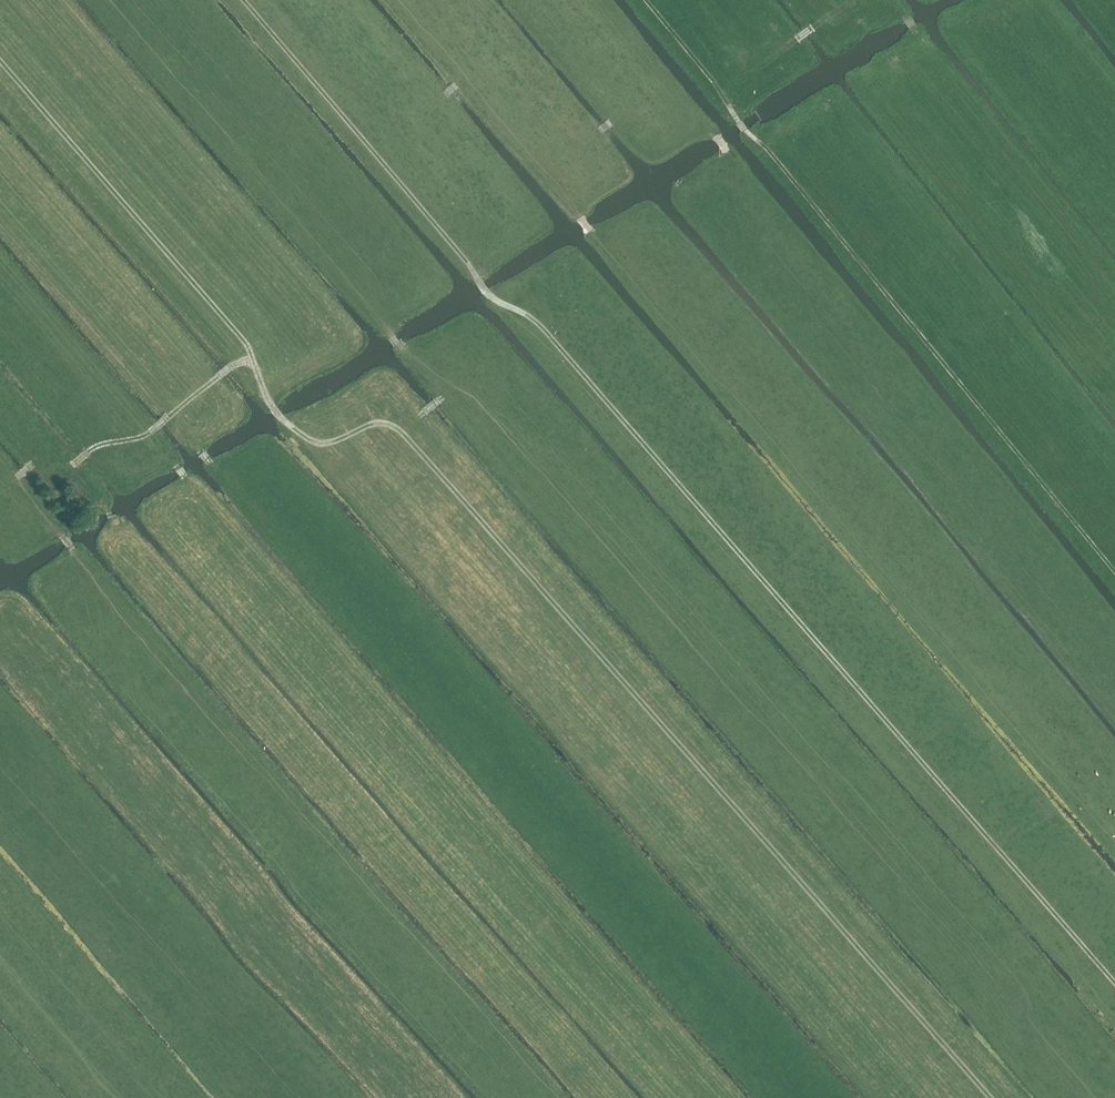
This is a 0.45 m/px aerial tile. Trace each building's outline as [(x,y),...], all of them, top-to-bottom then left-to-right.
[(52,499),(56,503),(63,512),(71,505),(61,492),(52,499)]
